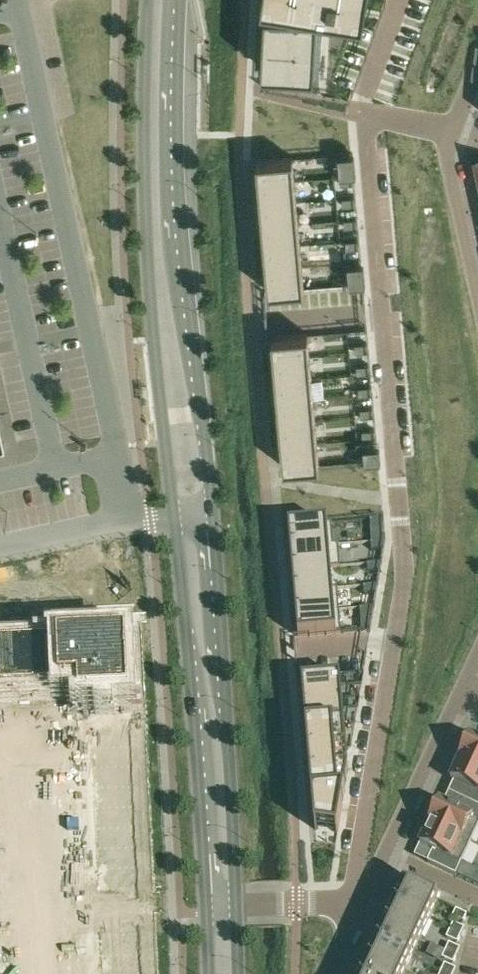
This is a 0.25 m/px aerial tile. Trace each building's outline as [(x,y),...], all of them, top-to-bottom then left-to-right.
[(262,67),(315,70),(315,67),(318,10),(314,10),(314,1),(324,3),(364,9),(366,0),(280,0),(280,8),(265,7),(262,67)] [(350,152),(338,153),(339,161),(340,174),(356,173),(354,152),(350,152)] [(293,156),(257,160),(259,182),(295,179),(293,156)] [(352,174),(340,175),(341,184),(353,183),(352,174)] [(295,179),(259,182),(261,204),(297,201),(295,179)] [(354,196),(342,197),(343,205),(355,204),(354,196)] [(297,201),(261,204),(263,225),(299,222),(297,201)] [(356,217),(344,218),(344,227),(357,226),(356,217)] [(299,222),(263,225),(264,247),(300,244),(299,222)] [(358,239),(346,240),(346,248),(359,247),(358,239)] [(300,244),(264,247),(266,268),(302,265),(300,244)] [(360,261),(348,263),(348,271),(349,284),(366,282),(364,261),(360,261)] [(302,265),(266,268),(268,291),(304,288),(302,265)] [(308,333),(272,336),(274,358),(310,355),(308,333)] [(367,342),(355,343),(355,351),(368,350),(367,342)] [(310,355),(274,358),(276,380),(312,377),(310,355)] [(369,363),(356,364),(357,373),(369,372),(369,363)] [(312,377),(276,380),(278,401),(314,398),(312,377)] [(371,385),(358,386),(359,394),(371,393),(371,385)] [(147,386),(140,386),(142,404),(149,403),(147,386)] [(314,398),(278,401),(280,423),(316,420),(314,398)] [(372,406),(360,407),(361,416),(373,415),(372,406)] [(316,420),(280,423),(282,444),(318,441),(316,420)] [(374,428),(362,429),(363,437),(375,436),(374,428)] [(318,441),(282,444),(284,467),(320,464),(318,441)] [(380,443),(363,445),(364,451),(365,459),(377,458),(381,458),(380,443)] [(382,519),(370,521),(371,529),(383,528),(382,519)] [(327,524),(289,527),(291,550),(339,546),(339,545),(334,545),(332,524),(327,524)] [(384,542),(371,543),(372,551),(383,550),(384,542)] [(339,546),(291,550),(293,572),(341,567),(339,546)] [(381,564),(367,565),(368,573),(379,572),(381,564)] [(341,567),(293,572),(295,593),(338,589),(338,588),(333,589),(331,569),(341,568),(341,567)] [(377,586),(363,587),(364,595),(375,594),(377,586)] [(338,589),(295,593),(297,615),(340,611),(338,589)] [(373,608),(360,609),(360,617),(372,616),(373,608)] [(340,611),(297,615),(299,637),(337,634),(342,633),(340,611)] [(0,646),(0,692),(79,689),(80,704),(130,701),(127,640),(0,646)] [(341,678),(302,681),(304,705),(343,702),(342,690),(341,678)] [(343,702),(304,705),(306,728),(345,725),(344,713),(343,702)] [(126,705),(91,707),(92,728),(127,726),(126,705)] [(345,725),(306,728),(308,751),(347,747),(345,725)] [(127,726),(92,728),(93,748),(128,746),(127,726)] [(460,758),(477,766),(477,740),(470,737),(460,758)] [(128,746),(93,748),(94,768),(129,766),(128,746)] [(347,747),(308,751),(310,773),(349,770),(347,747)] [(460,758),(450,780),(477,793),(477,766),(460,758)] [(129,766),(94,768),(95,788),(130,787),(129,766)] [(349,770),(310,773),(312,796),(345,793),(349,771),(349,770)] [(345,793),(312,796),(314,820),(315,830),(317,830),(316,823),(337,827),(336,833),(338,834),(339,829),(345,793)] [(430,824),(471,843),(477,828),(477,806),(473,804),(460,798),(455,809),(440,802),(430,824)] [(455,876),(471,843),(430,824),(420,845),(432,851),(427,862),(455,876)] [(134,867),(99,869),(100,890),(135,888),(134,867)] [(438,901),(415,890),(418,883),(411,880),(408,880),(406,882),(363,973),(404,973),(438,901)] [(453,917),(464,922),(467,915),(456,910),(453,917)] [(453,923),(450,930),(461,936),(464,928),(453,923)] [(458,943),(461,936),(450,930),(447,938),(458,943)] [(137,933),(102,935),(103,956),(138,954),(137,933)] [(446,951),(457,956),(460,949),(449,944),(446,951)] [(457,956),(446,951),(442,958),(453,963),(457,956)] [(447,973),(454,973),(456,969),(445,964),(441,972),(447,973)]
